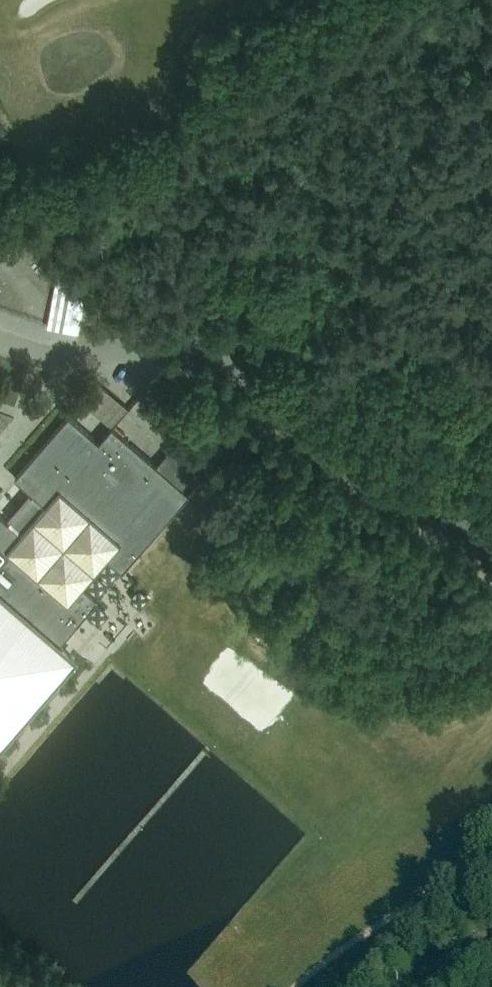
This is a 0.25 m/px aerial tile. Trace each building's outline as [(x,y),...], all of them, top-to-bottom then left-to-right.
[(10,229),(0,218),(0,238),(10,229)] [(60,281),(52,329),(76,333),(84,284),(60,281)] [(76,397),(112,428),(128,409),(92,378),(76,397)] [(181,488),(194,473),(170,452),(157,467),(112,428),(99,443),(69,417),(15,479),(33,495),(9,524),(0,516),(0,745),(74,659),(59,646),(98,601),(83,587),(107,559),(123,572),(189,495),(181,488)]
